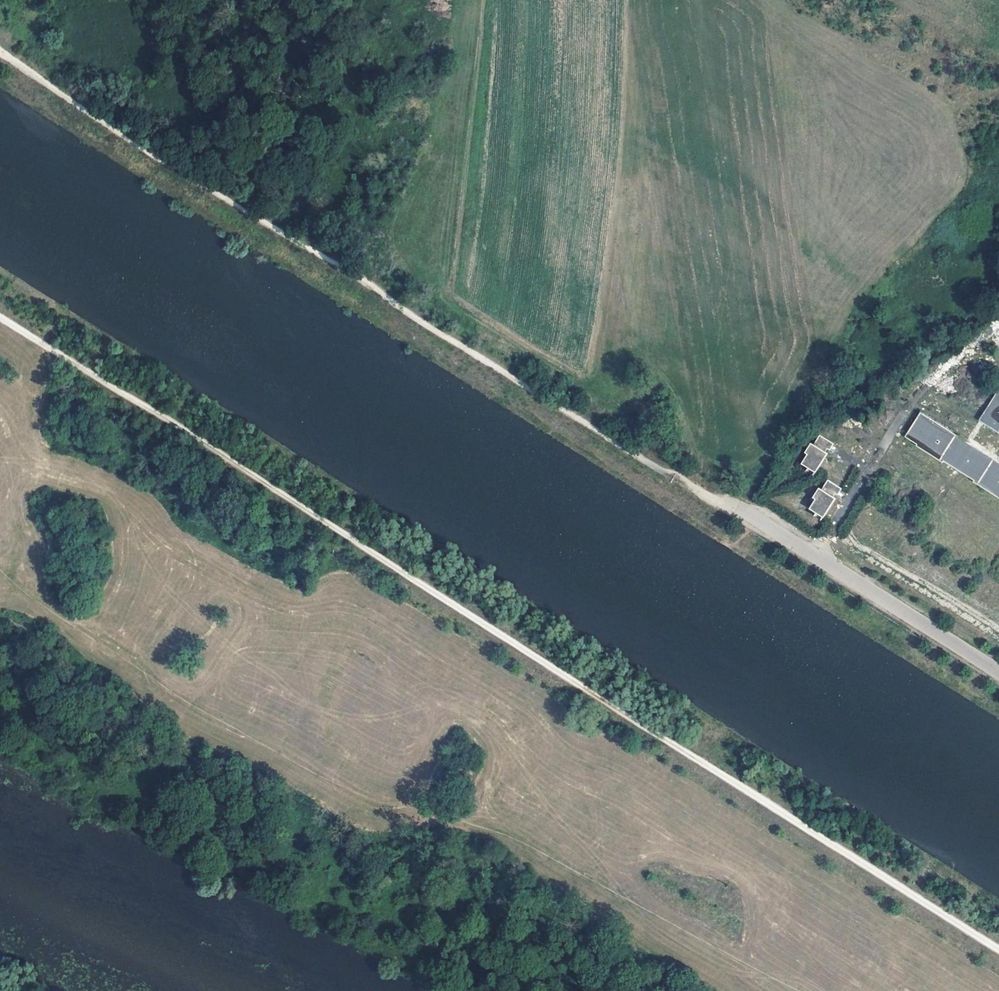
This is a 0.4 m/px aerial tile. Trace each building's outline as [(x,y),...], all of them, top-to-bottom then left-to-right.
[(982,423),(998,432),(998,392),(982,423)] [(902,440),(998,497),(998,462),(918,414),(902,440)] [(817,433),(800,464),(816,473),(833,443),(817,433)] [(818,487),(807,509),(825,518),(841,487),(827,479),(822,489),(818,487)]
